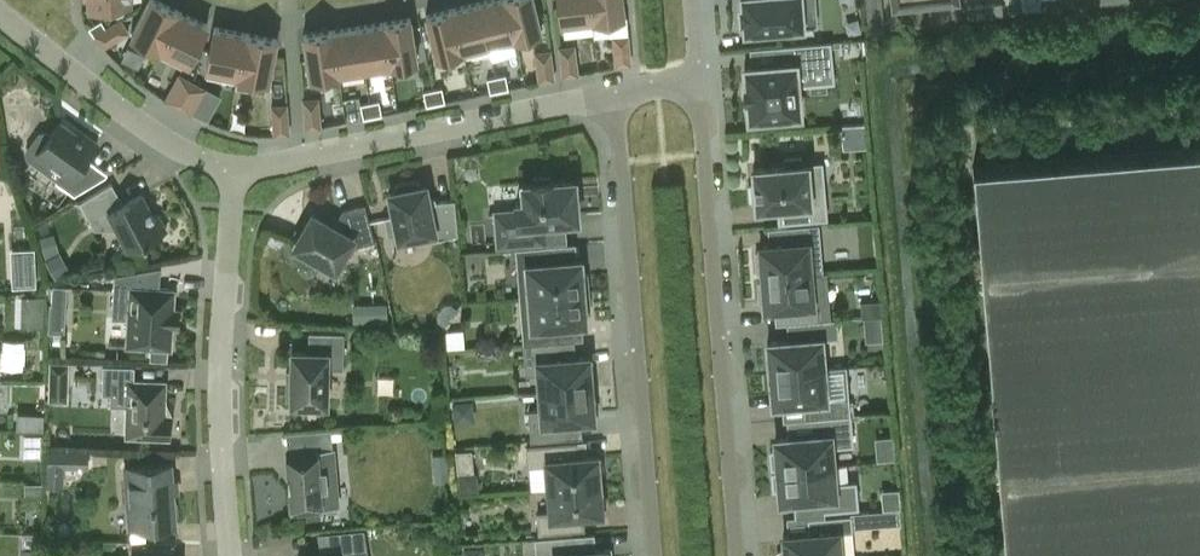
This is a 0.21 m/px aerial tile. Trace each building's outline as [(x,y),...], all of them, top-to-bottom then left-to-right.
[(159,49),(178,10),(157,0),(147,0),(130,35),(159,49)] [(514,37),(505,0),(484,0),(478,2),(488,44),(514,37)] [(514,37),(541,30),(533,0),(505,0),(514,37)] [(590,0),(558,0),(561,23),(592,20),(590,0)] [(592,20),(624,16),(622,0),(590,0),(592,20)] [(739,4),(737,4),(738,23),(741,22),(742,34),(751,33),(752,36),(781,33),(781,31),(806,29),(803,0),(739,0),(739,4)] [(884,34),(881,0),(865,0),(869,36),(884,34)] [(1058,8),(1057,0),(1040,0),(1041,10),(1058,8)] [(478,2),(453,8),(464,50),(488,44),(478,2)] [(1001,2),(984,3),(985,15),(1002,14),(1001,2)] [(967,17),(985,15),(984,3),(966,5),(967,17)] [(436,57),(464,50),(453,8),(425,15),(436,57)] [(207,24),(178,10),(159,49),(188,63),(207,24)] [(383,22),(390,64),(417,60),(410,18),(383,22)] [(106,27),(95,34),(103,46),(128,31),(120,19),(106,27)] [(94,34),(95,34),(106,27),(102,20),(89,28),(94,34)] [(383,22),(356,26),(363,69),(390,64),(383,22)] [(338,73),(363,69),(356,26),(331,30),(338,73)] [(206,69),(237,75),(245,33),(214,27),(206,69)] [(331,30),(303,34),(309,77),(338,73),(331,30)] [(277,39),(245,33),(237,75),(268,81),(277,39)] [(627,34),(613,35),(615,65),(630,63),(627,34)] [(123,41),(118,58),(137,63),(142,47),(123,41)] [(796,68),(831,65),(829,41),(777,46),(778,63),(744,66),(745,84),(743,85),(745,99),(747,99),(748,118),(800,114),(796,68)] [(574,45),(559,47),(562,76),(577,74),(574,45)] [(553,79),(549,50),(535,52),(538,81),(553,79)] [(164,99),(177,107),(192,81),(179,74),(164,99)] [(505,74),(496,76),(498,90),(508,88),(505,74)] [(486,78),(489,92),(498,90),(496,76),(486,78)] [(190,114),(205,88),(192,81),(177,107),(190,114)] [(435,103),(444,101),(441,87),(432,89),(435,103)] [(423,91),(426,105),(435,103),(432,89),(423,91)] [(320,127),(317,98),(303,99),(305,128),(320,127)] [(378,100),(369,102),(372,116),(381,114),(378,100)] [(363,118),(372,116),(369,102),(360,104),(363,118)] [(286,104),(271,105),(273,134),(288,133),(286,104)] [(26,157),(57,179),(55,181),(74,194),(106,175),(105,174),(103,175),(83,161),(95,145),(60,120),(51,133),(46,130),(38,131),(25,149),(26,157)] [(840,122),(841,144),(857,143),(856,121),(840,122)] [(972,167),(1005,555),(1199,555),(1199,148),(972,167)] [(784,164),(753,168),(754,183),(751,183),(752,201),(755,201),(756,206),(788,203),(790,220),(827,216),(823,181),(809,183),(807,162),(802,163),(801,155),(783,157),(784,164)] [(542,221),(577,218),(575,196),(580,196),(579,187),(575,187),(574,179),(551,181),(551,180),(549,180),(549,176),(534,177),(534,182),(533,182),(533,183),(522,183),(523,185),(528,184),(529,201),(516,202),(517,210),(496,212),(498,244),(543,240),(542,221)] [(416,241),(436,238),(457,233),(454,199),(435,200),(436,202),(429,204),(425,185),(421,186),(420,181),(415,180),(406,180),(399,182),(393,186),(393,187),(394,191),(389,192),(394,214),(386,216),(389,233),(397,231),(399,238),(415,234),(416,241)] [(127,249),(166,229),(158,214),(154,217),(142,193),(124,203),(111,183),(80,201),(91,222),(96,219),(101,229),(113,222),(127,249)] [(355,245),(374,240),(364,204),(342,209),(337,219),(331,215),(327,223),(312,214),(294,246),(307,253),(310,266),(350,255),(355,245)] [(761,271),(762,276),(810,272),(809,253),(821,252),(818,224),(788,226),(790,242),(759,245),(760,252),(755,252),(757,271),(761,271)] [(54,233),(39,237),(45,258),(59,251),(54,233)] [(526,265),(529,295),(588,290),(587,273),(582,274),(580,259),(551,261),(550,245),(515,248),(517,266),(526,265)] [(36,284),(34,249),(11,251),(13,285),(36,284)] [(177,326),(178,309),(172,309),(174,290),(159,289),(160,267),(114,275),(111,318),(128,319),(127,345),(170,347),(171,326),(177,326)] [(812,292),(810,272),(762,276),(762,282),(758,282),(759,301),(764,301),(764,308),(795,305),(796,322),(826,319),(824,291),(812,292)] [(52,284),(51,307),(66,308),(68,286),(52,284)] [(590,307),(588,290),(529,295),(531,325),(522,325),(523,343),(558,340),(557,324),(585,322),(584,307),(590,307)] [(21,293),(23,320),(42,318),(40,292),(21,293)] [(387,304),(371,304),(372,322),(387,322),(387,304)] [(826,320),(826,319),(796,322),(798,339),(767,341),(770,372),(828,368),(828,367),(824,367),(821,339),(838,337),(837,319),(826,320)] [(287,383),(286,399),(291,399),(291,403),(326,404),(327,348),(343,348),(344,333),(308,332),(308,351),(292,351),(291,383),(287,383)] [(538,372),(539,391),(591,387),(590,374),(594,372),(593,362),(589,360),(588,355),(560,358),(558,341),(523,344),(526,373),(538,372)] [(50,364),(49,378),(66,379),(67,364),(50,364)] [(169,433),(170,419),(166,415),(164,415),(165,381),(134,380),(134,366),(103,365),(102,394),(112,394),(112,403),(127,403),(126,435),(160,436),(165,436),(169,433)] [(804,418),(816,417),(849,414),(848,396),(830,397),(828,368),(770,372),(772,404),(803,401),(804,418)] [(592,399),(591,387),(539,391),(541,409),(528,410),(531,440),(564,437),(563,420),(593,418),(593,414),(597,411),(597,401),(592,399)] [(452,418),(472,417),(471,397),(450,399),(452,418)] [(852,444),(849,414),(816,417),(817,434),(775,438),(776,450),(770,450),(771,467),(778,466),(778,469),(832,464),(830,446),(852,444)] [(541,464),(543,488),(599,483),(598,473),(603,469),(602,459),(597,456),(597,454),(578,456),(576,441),(527,445),(528,465),(541,464)] [(316,448),(287,450),(289,475),(288,475),(289,487),(290,487),(292,511),(321,509),(321,506),(337,505),(332,449),(316,451),(316,448)] [(471,449),(455,451),(457,472),(473,470),(471,449)] [(47,450),(46,486),(64,487),(64,468),(88,468),(89,451),(47,450)] [(125,467),(129,529),(175,525),(171,464),(125,467)] [(833,483),(832,464),(778,469),(778,471),(772,472),(773,489),(779,488),(780,500),(823,496),(824,510),(857,507),(855,481),(833,483)] [(600,493),(599,483),(543,488),(545,511),(532,512),(534,532),(583,528),(582,513),(602,512),(601,510),(606,507),(605,496),(600,493)] [(898,508),(885,510),(886,524),(899,523),(898,508)] [(780,555),(840,555),(838,532),(852,531),(850,514),(808,518),(809,528),(805,533),(783,535),(784,549),(779,550),(780,555)] [(365,551),(362,531),(319,535),(323,555),(322,555),(337,555),(365,551)] [(610,548),(574,551),(572,534),(534,538),(536,555),(611,555),(610,548)] [(482,546),(463,547),(464,555),(483,555),(482,546)]
